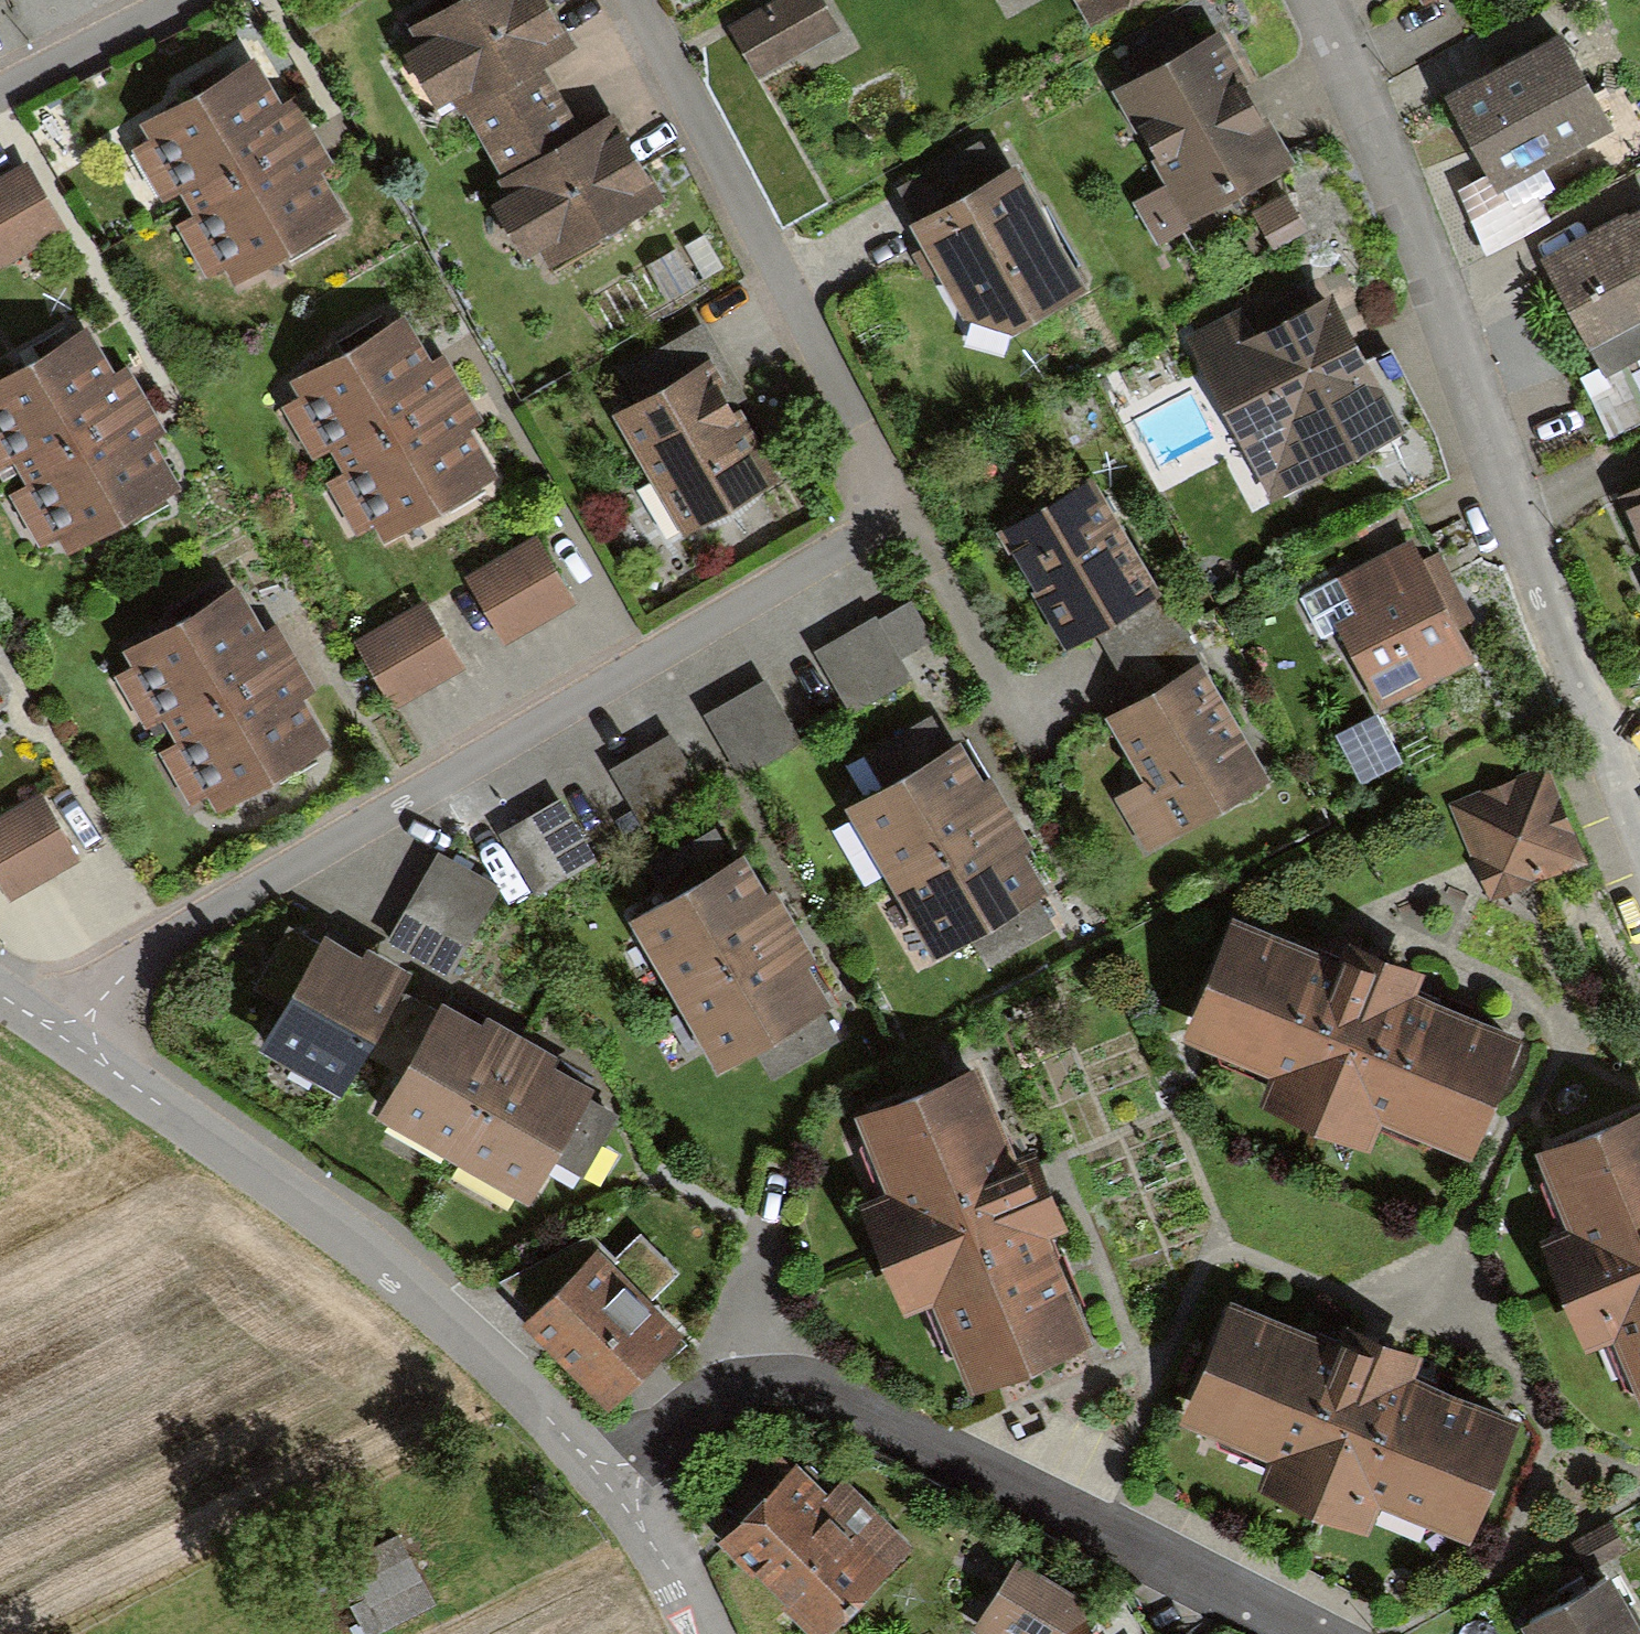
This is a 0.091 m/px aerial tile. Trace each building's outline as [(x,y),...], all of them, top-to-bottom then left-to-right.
[(539,54),(563,43),(542,0),(445,0),(408,18),(417,37),(400,45),(430,108),(458,94),(539,54)] [(819,0),(763,0),(726,21),(754,71),(834,27),(819,0)] [(1085,22),(1123,0),(1073,0),(1085,22)] [(1291,167),(1215,32),(1117,87),(1171,182),(1128,206),(1150,246),(1291,167)] [(1612,128),(1562,35),(1448,97),(1489,174),(1498,189),(1612,128)] [(539,54),(458,94),(504,187),(489,194),(517,250),(537,240),(546,258),(658,204),(610,106),(574,124),(539,54)] [(181,196),(302,126),(288,101),(271,110),(246,66),(141,126),(148,139),(129,150),(157,197),(175,186),(181,196)] [(317,153),(302,126),(181,196),(192,215),(171,227),(199,276),(218,265),(226,278),(338,215),(306,159),(317,153)] [(893,193),(910,223),(991,179),(974,149),(893,193)] [(0,172),(0,263),(59,229),(19,161),(0,172)] [(910,223),(962,319),(1011,328),(1080,290),(1013,167),(991,179),(910,223)] [(1517,226),(1498,189),(1489,174),(1451,195),(1479,246),(1517,226)] [(1300,212),(1282,181),(1247,201),(1265,232),(1300,212)] [(1535,258),(1597,374),(1639,351),(1639,202),(1535,258)] [(695,287),(677,251),(646,267),(663,303),(695,287)] [(1401,421),(1329,294),(1256,335),(1239,305),(1183,337),(1272,494),(1401,421)] [(397,328),(295,390),(338,461),(439,399),(397,328)] [(137,397),(123,371),(106,381),(81,337),(0,383),(0,463),(10,457),(16,466),(137,397)] [(705,363),(613,415),(679,531),(771,479),(705,363)] [(152,423),(137,397),(16,466),(27,485),(6,497),(34,546),(53,535),(61,549),(172,485),(141,430),(152,423)] [(439,399),(338,461),(381,531),(482,469),(439,399)] [(1085,477),(992,529),(1056,644),(1084,629),(1150,592),(1085,477)] [(1616,496),(1639,550),(1639,486),(1616,496)] [(532,539),(465,576),(500,637),(566,600),(532,539)] [(1471,657),(1409,544),(1339,583),(1355,613),(1335,624),(1380,706),(1471,657)] [(1190,665),(1150,592),(1084,629),(1124,701),(1190,665)] [(420,598),(353,636),(388,697),(455,660),(420,598)] [(237,602),(135,664),(177,735),(279,673),(237,602)] [(905,680),(871,622),(812,656),(846,714),(905,680)] [(1256,783),(1190,665),(1124,701),(1106,711),(1145,782),(1112,801),(1139,848),(1256,783)] [(279,673),(177,735),(220,805),(322,743),(279,673)] [(794,742),(761,684),(702,718),(735,776),(794,742)] [(1399,762),(1376,717),(1339,735),(1361,781),(1399,762)] [(699,795),(665,738),(606,772),(639,830),(699,795)] [(1005,829),(962,757),(853,820),(896,893),(1005,829)] [(1545,770),(1448,810),(1486,901),(1583,861),(1545,770)] [(35,801),(0,820),(0,889),(5,898),(69,862),(35,801)] [(590,860),(556,802),(497,836),(530,894),(590,860)] [(1047,902),(1005,829),(896,893),(938,966),(1047,902)] [(491,886),(438,856),(388,941),(441,972),(491,886)] [(766,899),(744,861),(632,926),(676,1001),(796,930),(775,894),(766,899)] [(1354,965),(1243,919),(1190,1045),(1287,1085),(1276,1112),(1360,1147),(1374,1114),(1470,1154),(1519,1039),(1411,994),(1421,971),(1362,946),(1354,965)] [(815,963),(796,930),(676,1001),(720,1074),(830,1009),(806,969),(815,963)] [(330,931),(264,1048),(352,1097),(418,980),(330,931)] [(519,1043),(445,1004),(376,1137),(449,1175),(519,1043)] [(593,1082),(519,1043),(449,1175),(523,1214),(593,1082)] [(982,1072),(855,1124),(887,1200),(862,1210),(905,1314),(934,1302),(973,1396),(1096,1345),(1053,1242),(1071,1235),(1037,1154),(1019,1161),(982,1072)] [(1541,1160),(1570,1234),(1543,1245),(1585,1349),(1617,1336),(1639,1393),(1639,1121),(1541,1160)] [(612,1261),(592,1238),(502,1285),(532,1319),(527,1324),(608,1416),(689,1345),(649,1300),(677,1275),(641,1235),(612,1261)] [(1336,1333),(1240,1291),(1181,1425),(1286,1470),(1274,1497),(1376,1541),(1390,1509),(1477,1547),(1530,1426),(1438,1386),(1453,1351),(1348,1306),(1336,1333)] [(796,1464),(717,1550),(809,1633),(841,1633),(920,1548),(842,1478),(828,1493),(796,1464)] [(1623,1551),(1607,1524),(1570,1545),(1585,1572),(1623,1551)] [(341,1581),(367,1633),(396,1633),(436,1615),(405,1548),(341,1581)] [(1087,1622),(1095,1607),(1018,1562),(973,1633),(974,1633),(1095,1633),(1087,1622)] [(1522,1627),(1526,1633),(1639,1633),(1639,1626),(1612,1576),(1522,1627)]
